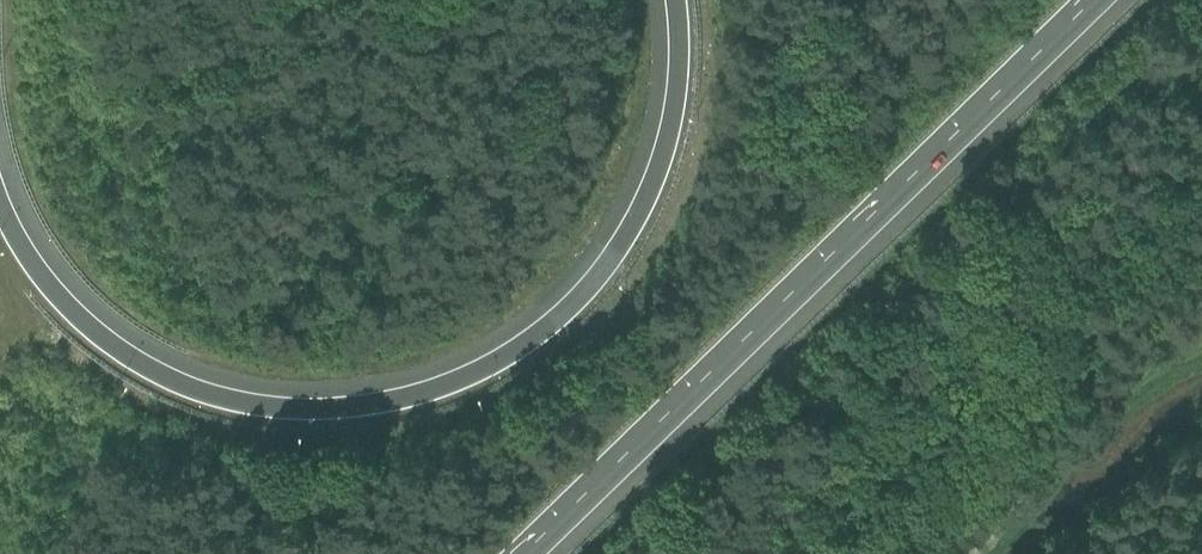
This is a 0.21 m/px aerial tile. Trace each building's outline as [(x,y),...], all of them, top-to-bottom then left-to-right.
[(797,4),(806,13),(818,0),(800,0),(797,4)]
